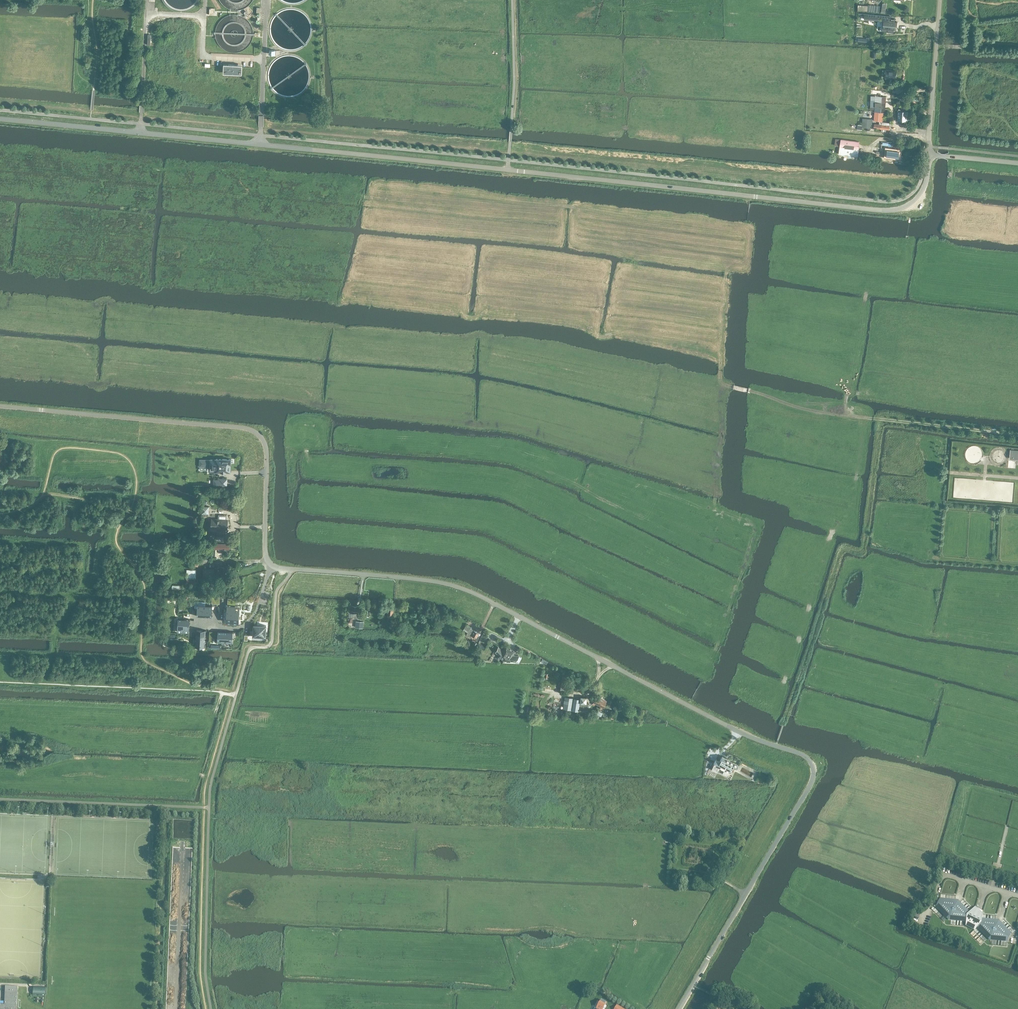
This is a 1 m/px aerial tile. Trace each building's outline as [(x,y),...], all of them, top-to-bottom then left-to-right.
[(859,13),(866,14),(865,19),(869,20),(874,20),(878,21),(878,20),(878,19),(878,17),(884,17),(882,31),(887,31),(887,30),(888,30),(888,33),(894,33),(894,30),(897,31),(897,30),(896,30),(896,29),(897,26),(896,26),(897,23),(898,23),(898,22),(895,22),(892,22),(890,22),(890,16),(859,13)] [(237,65),(228,64),(228,73),(237,74),(237,65)] [(885,78),(896,78),(897,71),(886,70),(885,78)] [(898,111),(897,120),(908,121),(908,111),(898,111)] [(868,112),(868,116),(880,117),(879,121),(875,121),(874,127),(879,127),(879,129),(883,130),(883,128),(888,128),(888,122),(881,121),(881,117),(890,118),(890,113),(868,112)] [(841,139),(841,142),(839,154),(858,156),(859,151),(858,151),(858,149),(859,149),(859,142),(841,139)] [(883,148),(882,159),(889,160),(889,158),(897,159),(898,150),(883,148)] [(1017,451),(1017,450),(1017,451),(1011,451),(1011,450),(1010,450),(1010,458),(1017,458),(1017,457),(1017,451)] [(200,465),(200,466),(208,466),(210,466),(210,470),(216,470),(216,471),(221,471),(226,471),(230,471),(230,464),(231,464),(231,459),(216,459),(216,460),(210,459),(210,460),(200,460),(200,461),(200,465)] [(227,520),(227,515),(219,515),(218,519),(212,519),(211,526),(212,526),(214,526),(214,528),(227,529),(228,520),(227,520)] [(179,547),(192,548),(191,551),(192,551),(192,555),(197,555),(197,551),(198,551),(198,544),(179,543),(179,547)] [(214,580),(214,569),(203,568),(203,580),(214,580)] [(187,584),(192,584),(192,590),(196,590),(196,570),(187,569),(187,584)] [(195,601),(194,608),(197,608),(197,616),(212,617),(212,606),(206,605),(206,602),(195,601)] [(227,610),(227,622),(238,623),(240,623),(241,622),(240,622),(241,619),(243,619),(242,619),(243,615),(243,614),(241,614),(241,611),(242,606),(234,605),(234,609),(234,610),(227,610)] [(353,617),(354,613),(357,613),(358,606),(352,605),(349,605),(349,612),(349,617),(353,617)] [(178,618),(177,632),(189,632),(190,619),(178,618)] [(254,624),(253,636),(265,636),(266,625),(254,624)] [(467,635),(476,640),(477,641),(479,638),(477,637),(479,633),(470,628),(467,635)] [(196,629),(195,647),(196,647),(196,646),(204,646),(204,647),(205,647),(206,630),(205,630),(205,631),(197,630),(197,629),(196,629)] [(216,631),(216,640),(217,640),(217,642),(232,643),(231,643),(232,632),(233,632),(218,631),(216,631)] [(504,660),(510,648),(507,646),(507,647),(506,647),(503,651),(501,650),(499,647),(496,652),(503,659),(504,660)] [(514,650),(510,648),(504,660),(505,660),(515,660),(516,661),(519,655),(518,655),(514,655),(513,654),(514,651),(513,651),(514,650)] [(562,676),(560,692),(573,694),(574,690),(569,689),(569,686),(567,685),(569,677),(562,676)] [(597,695),(596,697),(593,702),(592,704),(594,705),(595,703),(598,705),(602,698),(597,695)] [(574,698),(565,697),(563,709),(572,710),(574,698)] [(574,698),(572,710),(579,711),(580,703),(580,699),(574,698)] [(607,701),(602,698),(598,705),(601,706),(600,708),(602,709),(603,707),(607,701)] [(741,766),(741,765),(722,756),(720,761),(716,759),(716,760),(714,764),(711,769),(717,771),(719,766),(724,769),(722,773),(727,775),(728,771),(730,772),(733,767),(736,768),(738,765),(741,766)] [(955,902),(940,900),(940,902),(939,904),(937,906),(949,918),(966,920),(966,926),(974,930),(978,926),(990,938),(1008,940),(1008,938),(1009,936),(1010,935),(999,923),(998,925),(996,924),(996,922),(981,920),(982,914),(980,913),(981,910),(977,908),(976,911),(973,910),(969,914),(959,903),(957,905),(955,904),(955,902)] [(17,987),(5,986),(4,1005),(0,1005),(0,1008),(16,1008),(17,987)] [(45,987),(33,987),(32,993),(32,995),(45,995),(45,987)] [(606,1003),(601,1000),(596,1008),(597,1008),(603,1008),(606,1003)]
